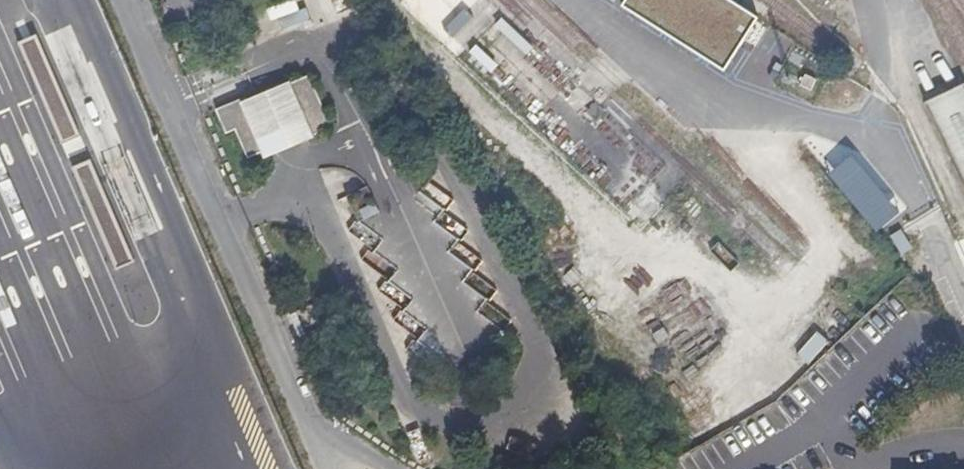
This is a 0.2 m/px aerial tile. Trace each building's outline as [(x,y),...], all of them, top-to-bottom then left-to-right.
[(296,3),(272,11),(275,22),(299,14),(296,3)] [(83,135),(36,35),(16,45),(62,145),(83,135)] [(244,98),(215,109),(225,133),(235,130),(247,158),(267,150),(306,138),(331,128),(308,75),(284,85),(244,98)] [(113,271),(116,270),(135,262),(93,159),(72,168),(113,271)] [(904,229),(893,235),(902,255),(913,250),(904,229)]
